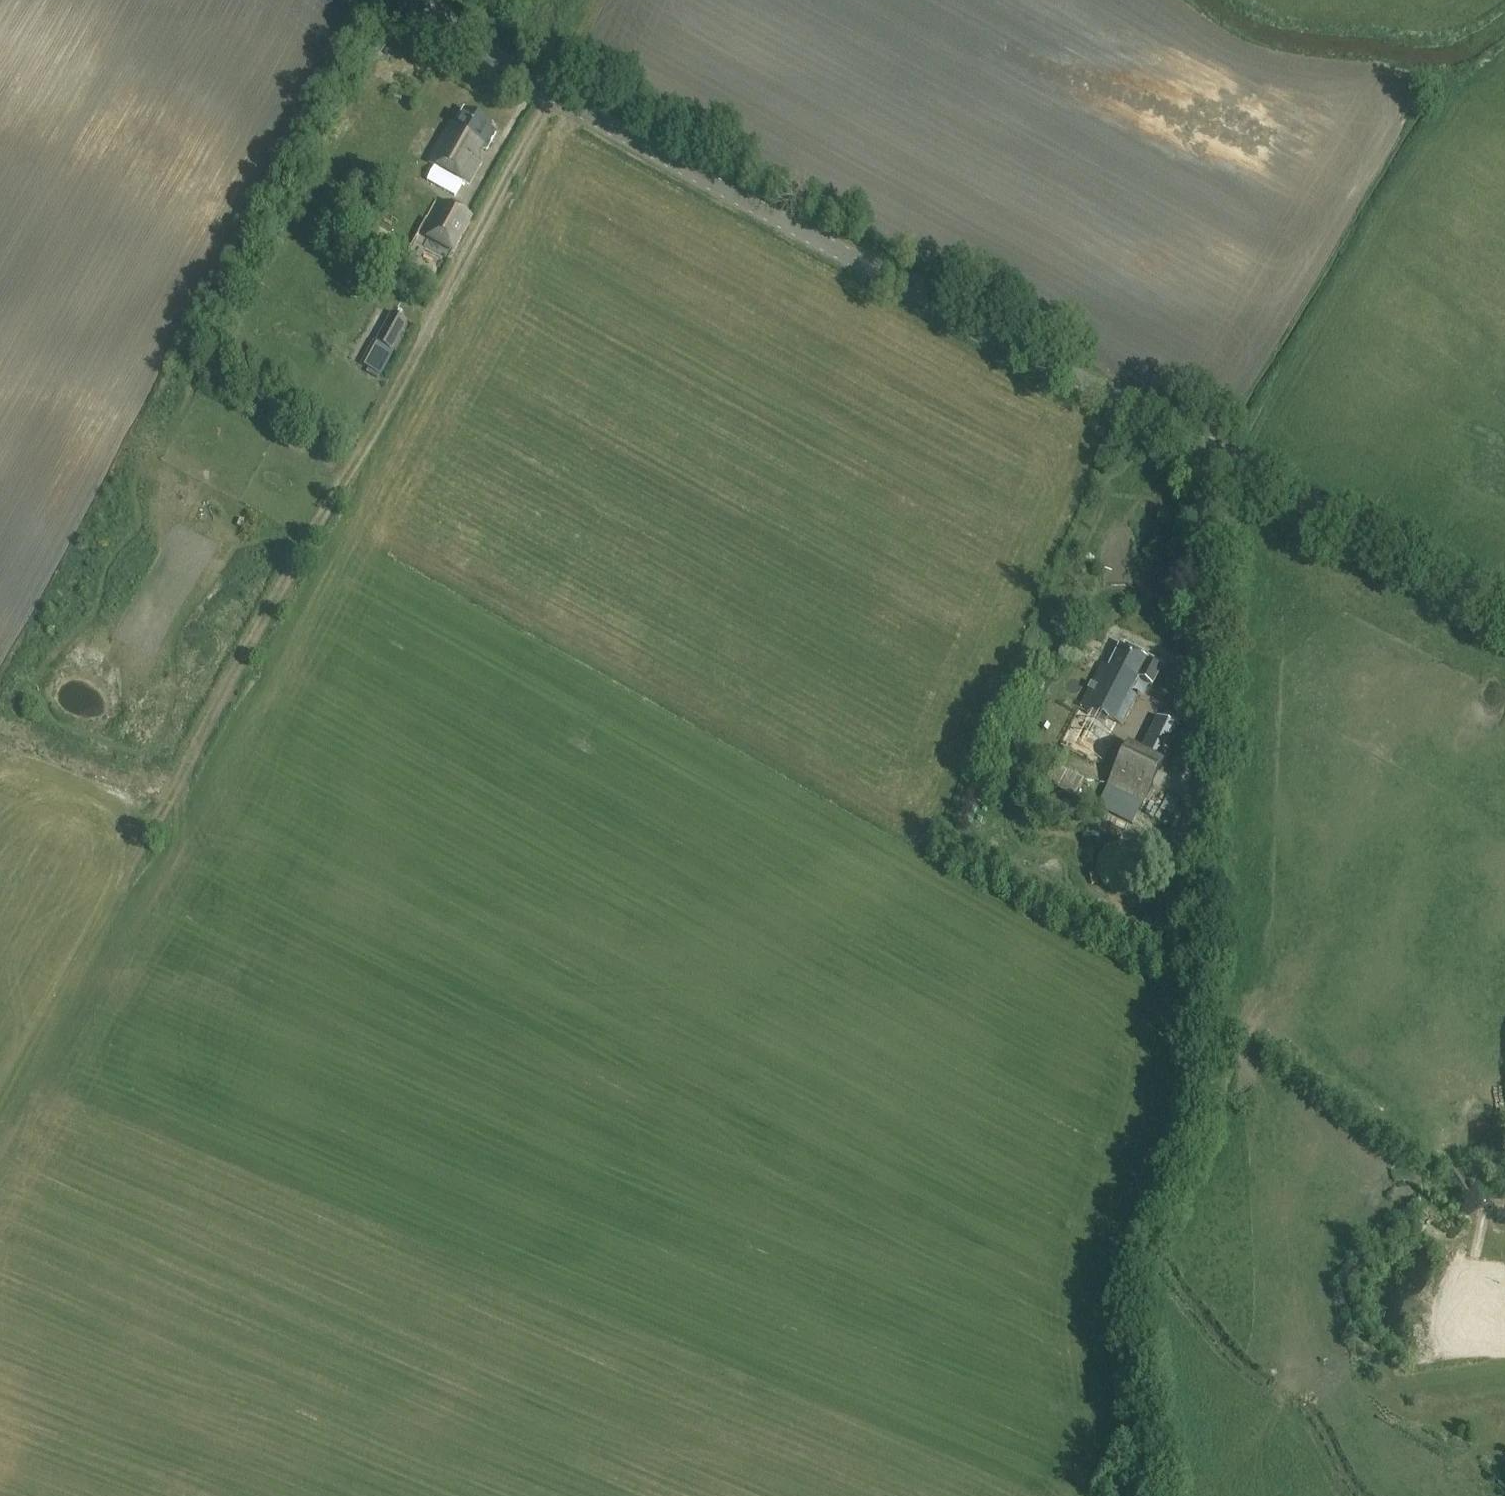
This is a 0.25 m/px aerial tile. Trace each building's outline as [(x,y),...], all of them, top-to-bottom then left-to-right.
[(467,183),(483,154),(496,131),(491,129),(492,127),(463,111),(457,122),(452,120),(429,162),(467,183)] [(451,251),(468,219),(445,206),(428,239),(451,251)] [(407,322),(392,314),(377,342),(391,350),(407,322)] [(1062,741),(1103,761),(1116,735),(1107,731),(1113,720),(1121,724),(1136,696),(1130,693),(1138,678),(1151,685),(1161,666),(1120,645),(1109,667),(1102,663),(1062,741)] [(1097,805),(1132,823),(1153,783),(1163,762),(1179,730),(1157,718),(1139,753),(1128,747),(1097,805)] [(1083,802),(1093,784),(1055,764),(1045,782),(1083,802)]
